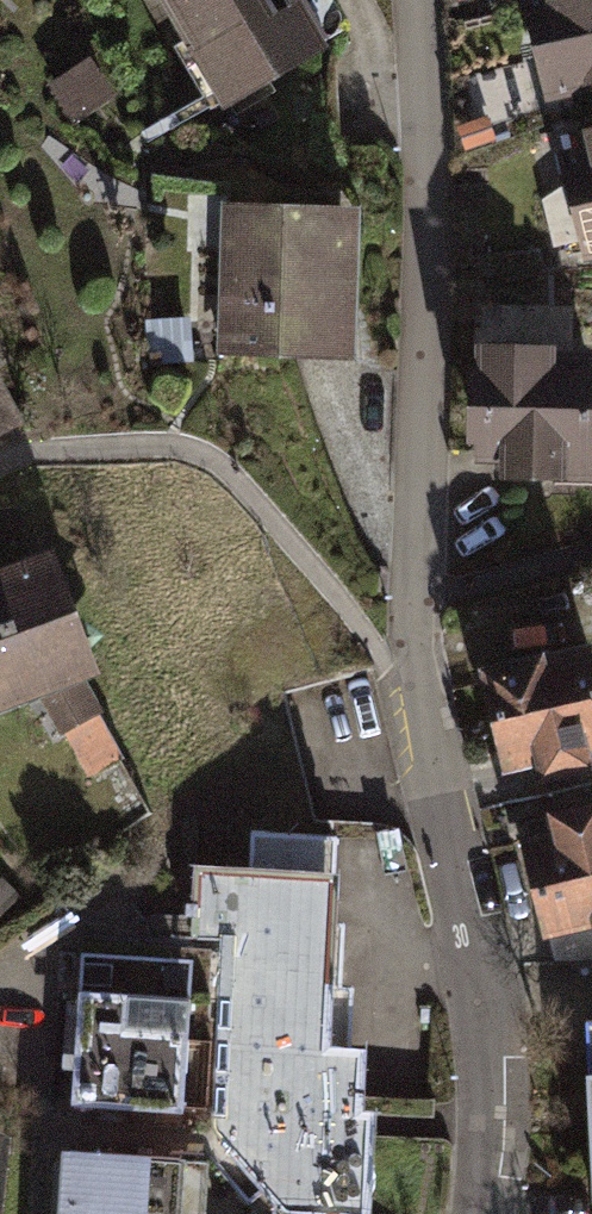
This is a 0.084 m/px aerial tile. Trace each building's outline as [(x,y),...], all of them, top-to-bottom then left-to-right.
[(232,93),(327,35),(306,0),(175,0),(232,93)] [(545,109),(591,98),(591,0),(518,0),(545,109)] [(581,134),(584,149),(555,156),(582,269),(591,266),(591,131),(581,134)] [(361,207),(234,204),(230,341),(358,344),(361,207)] [(476,330),(475,354),(468,354),(467,432),(473,432),(473,454),(500,455),(499,466),(553,467),(553,474),(591,475),(591,340),(556,339),(556,332),(476,330)] [(0,556),(0,696),(139,637),(88,519),(0,556)] [(515,663),(532,760),(591,750),(591,649),(515,663)] [(544,830),(557,920),(591,915),(591,824),(544,830)] [(355,855),(221,854),(221,967),(93,966),(92,1095),(232,1096),(231,1210),(388,1211),(389,1033),(354,1032),(355,855)] [(53,1213),(187,1213),(189,1137),(55,1132),(53,1213)]
